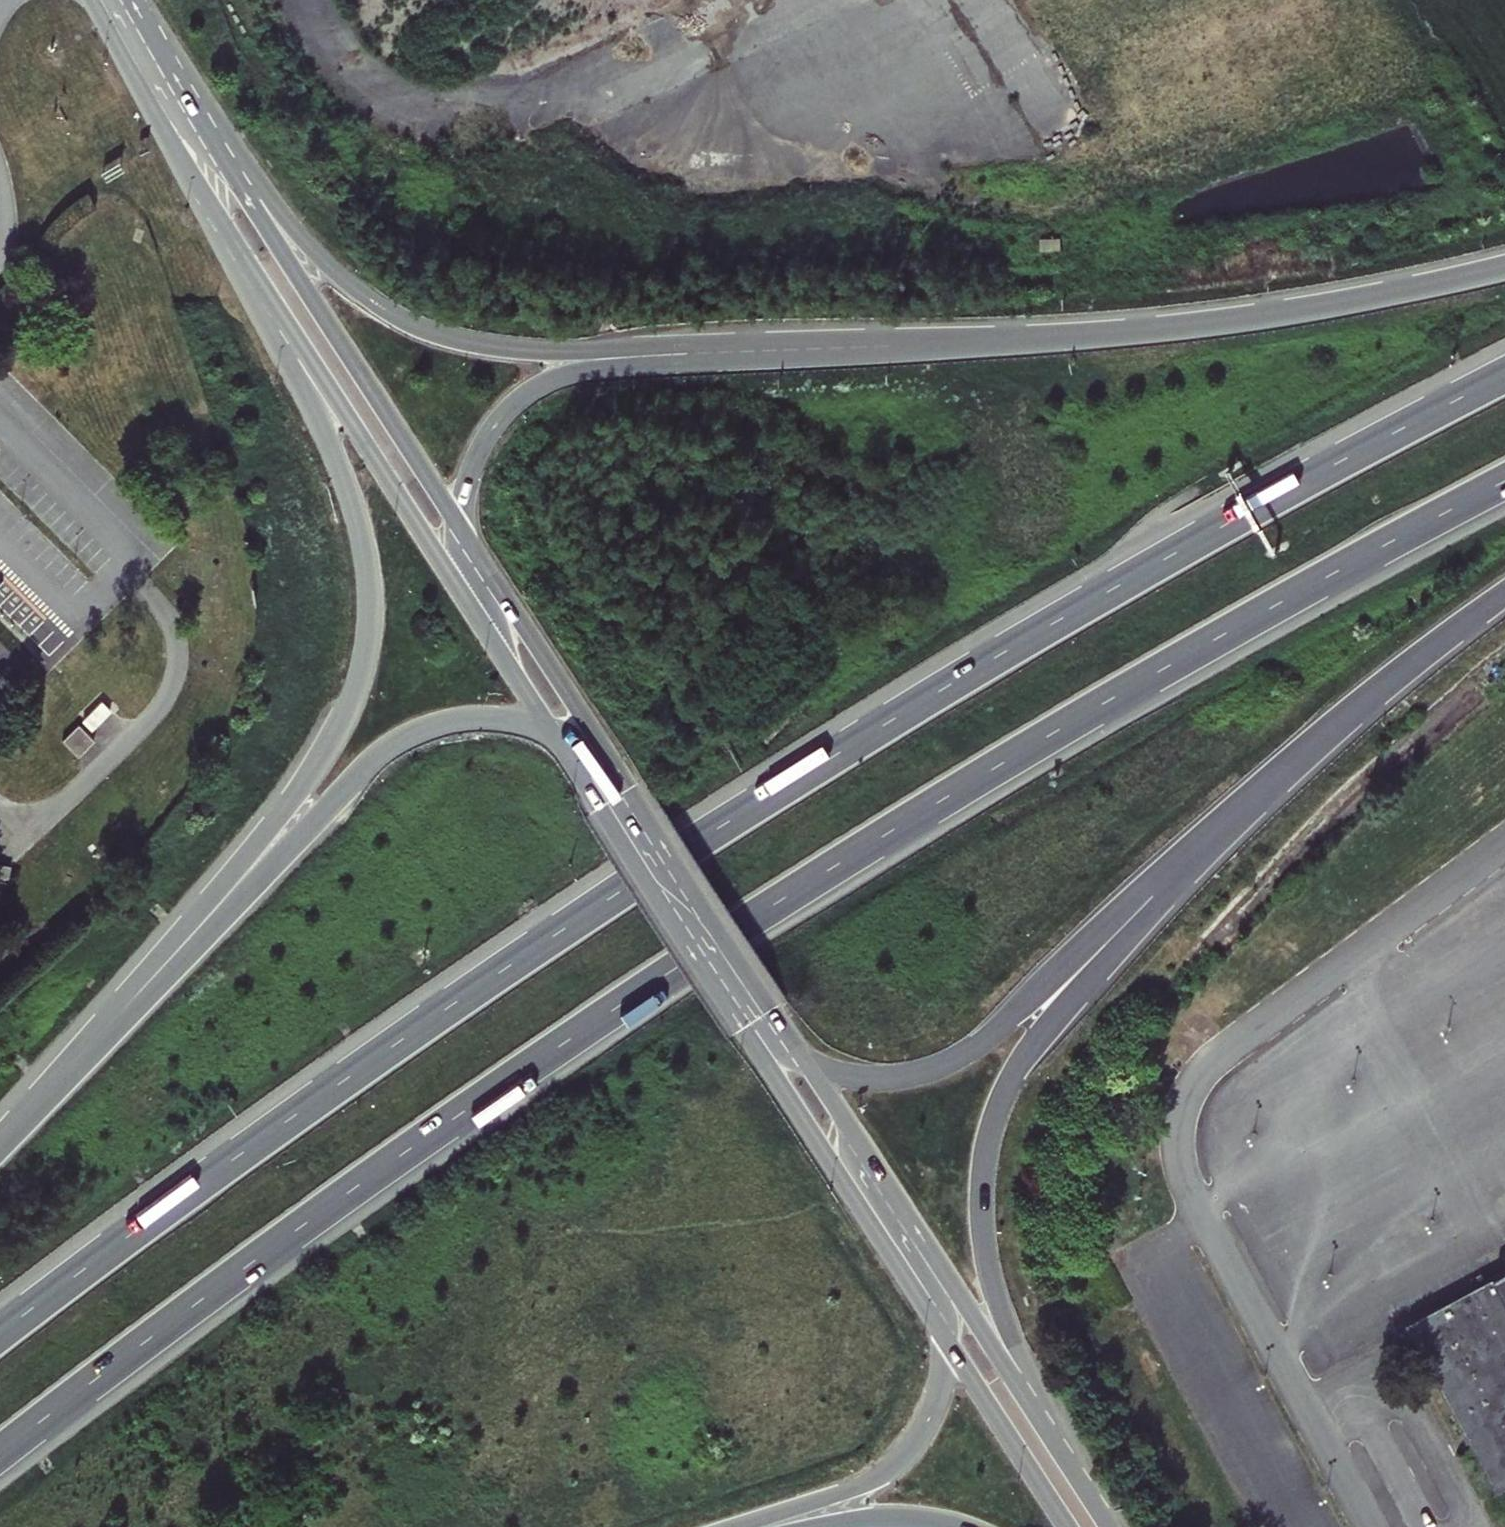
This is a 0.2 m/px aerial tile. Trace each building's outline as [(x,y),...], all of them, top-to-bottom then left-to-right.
[(302,79),(286,89),(292,98),(307,87),(302,79)] [(78,722),(62,739),(79,755),(94,738),(78,722)] [(1409,1323),(1502,1492),(1504,1491),(1504,1271),(1409,1323)]
